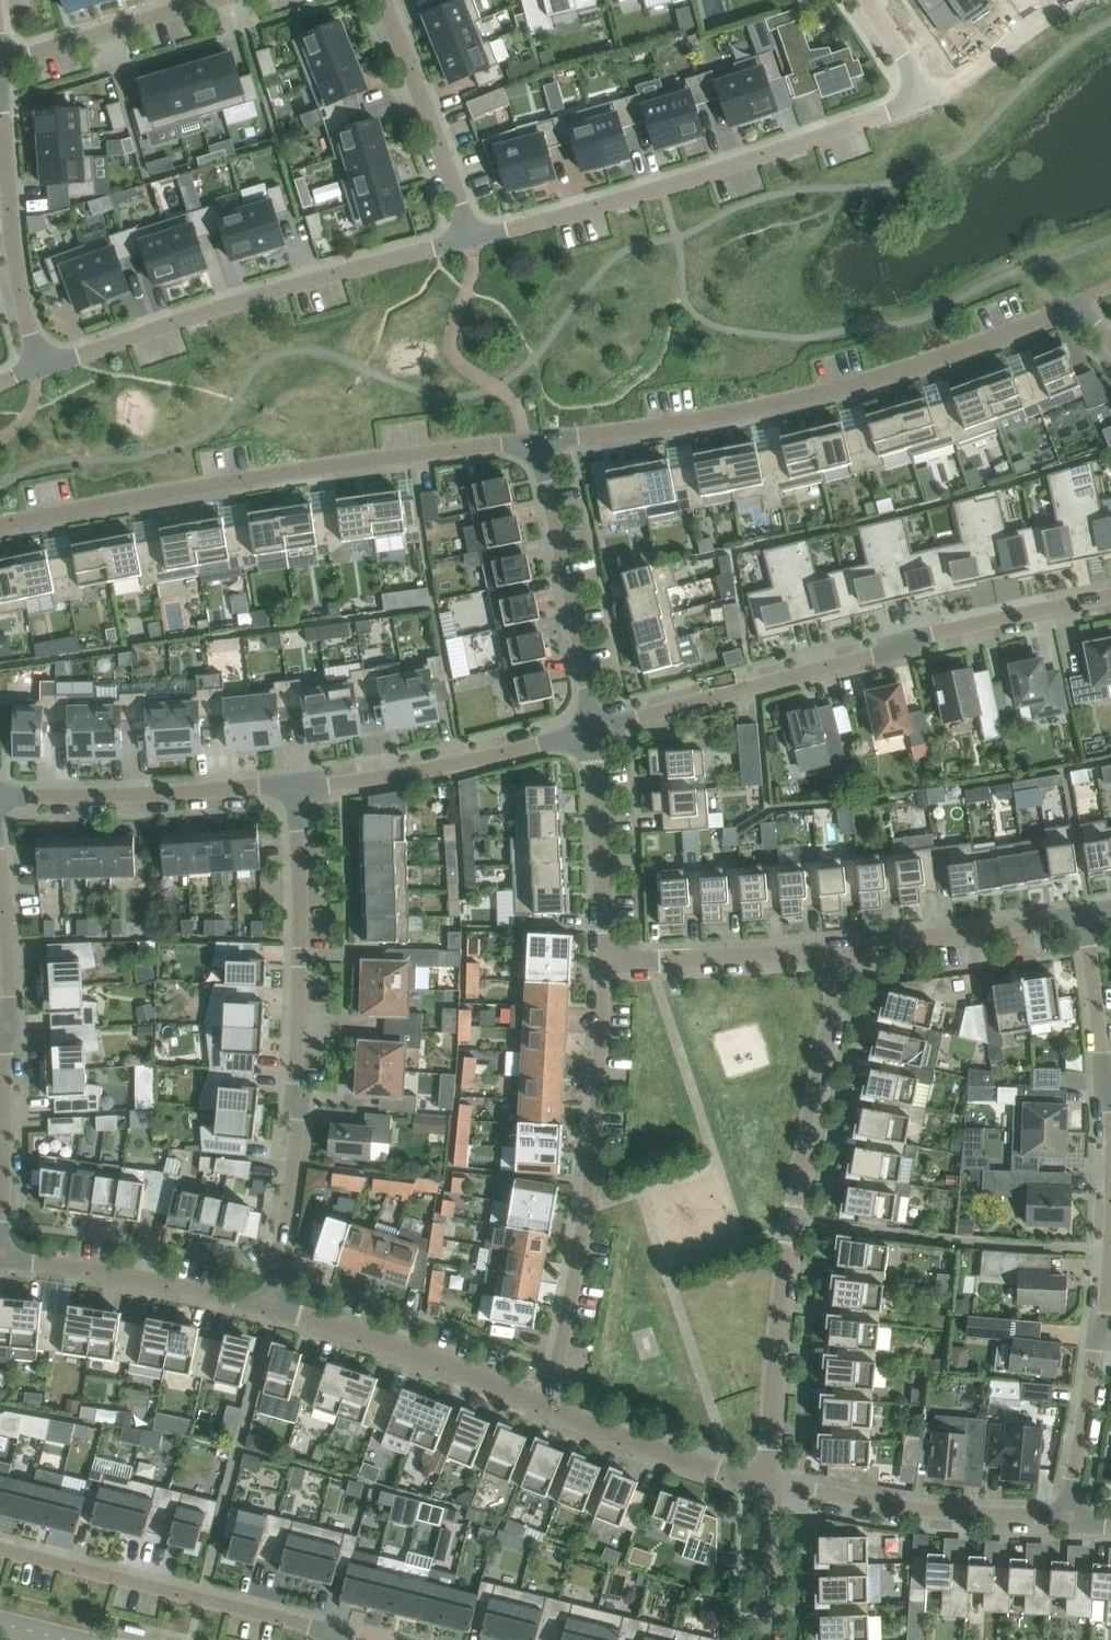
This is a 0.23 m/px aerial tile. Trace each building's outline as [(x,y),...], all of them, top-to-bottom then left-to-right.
[(90,0),(63,0),(67,12),(92,5),(90,0)] [(434,12),(424,16),(433,38),(432,38),(433,39),(476,22),(476,23),(481,21),(473,0),(429,0),(434,12)] [(530,36),(554,30),(551,18),(578,11),(575,0),(521,0),(530,36)] [(929,16),(949,2),(965,25),(987,9),(988,11),(992,9),(990,7),(992,6),(988,0),(917,0),(929,16)] [(785,78),(792,100),(796,99),(796,98),(813,92),(812,90),(818,88),(820,96),(852,85),(851,80),(864,76),(858,60),(854,62),(849,49),(830,55),(832,62),(813,69),(805,47),(808,46),(799,20),(787,24),(784,15),(793,11),(765,20),(769,32),(777,29),(793,75),(785,78)] [(514,16),(518,30),(528,28),(524,14),(514,16)] [(693,20),(679,24),(680,31),(695,27),(693,20)] [(476,22),(433,39),(433,40),(434,40),(442,60),(441,60),(442,61),(485,44),(484,43),(476,23),(476,22)] [(292,42),(301,64),(349,45),(348,44),(339,23),(326,28),(326,27),(314,32),(314,33),(292,42)] [(485,44),(442,61),(442,62),(451,84),(474,75),(479,87),(503,78),(489,41),(484,43),(485,44)] [(301,64),(310,87),(358,67),(357,66),(349,47),(349,46),(349,45),(301,64)] [(277,74),(270,49),(256,53),(264,78),(277,74)] [(553,51),(540,54),(543,68),(556,64),(553,51)] [(734,64),(736,71),(737,70),(754,122),(768,117),(767,114),(776,111),(767,82),(780,78),(771,52),(734,64)] [(209,61),(208,62),(222,109),(258,98),(252,75),(239,79),(232,55),(209,62),(209,61)] [(207,62),(186,69),(199,115),(222,109),(208,62),(207,62)] [(362,109),(356,94),(366,90),(358,68),(358,67),(310,87),(319,109),(324,122),(362,109)] [(164,75),(163,75),(177,122),(199,115),(186,69),(164,75)] [(712,72),(699,76),(707,102),(720,98),(730,126),(739,123),(740,127),(754,122),(737,70),(736,71),(714,78),(712,72)] [(177,122),(163,75),(161,75),(162,76),(139,83),(146,104),(133,108),(140,133),(177,122)] [(687,86),(664,94),(680,146),(695,141),(694,138),(703,135),(694,106),(707,102),(699,76),(685,80),(687,86)] [(267,88),(271,102),(281,99),(277,85),(267,88)] [(466,103),(473,120),(509,105),(503,89),(466,103)] [(680,146),(664,94),(641,101),(639,94),(626,99),(633,125),(647,121),(656,149),(665,147),(666,150),(680,146)] [(621,129),(633,125),(626,99),(589,109),(606,168),(621,164),(620,160),(629,158),(621,129)] [(128,127),(120,102),(107,106),(114,131),(128,127)] [(39,136),(39,138),(80,134),(80,135),(91,135),(89,109),(64,111),(64,110),(51,112),(52,112),(38,113),(40,136),(39,136)] [(362,109),(324,122),(328,136),(335,160),(345,157),(345,156),(384,144),(384,143),(383,143),(377,121),(367,124),(362,109)] [(606,168),(589,109),(566,116),(553,119),(560,146),(573,142),(581,171),(591,169),(592,172),(606,168)] [(547,150),(560,146),(553,119),(515,130),(518,142),(519,142),(531,188),(546,185),(545,181),(554,179),(547,150)] [(41,160),(41,161),(82,158),(82,157),(80,135),(80,134),(39,138),(39,139),(40,139),(42,160),(41,160)] [(121,141),(125,155),(135,152),(131,138),(121,141)] [(519,142),(518,142),(495,148),(499,162),(502,177),(503,177),(507,191),(516,189),(517,192),(531,188),(519,142)] [(345,156),(345,157),(352,178),(391,167),(384,145),(385,145),(384,144),(345,156)] [(225,150),(211,154),(214,164),(228,160),(225,150)] [(214,164),(211,154),(197,158),(200,168),(214,164)] [(82,158),(41,161),(41,162),(42,162),(44,186),(68,184),(69,197),(95,195),(92,156),(82,157),(82,158)] [(160,161),(147,165),(149,173),(154,175),(163,172),(160,161)] [(342,181),(349,204),(398,189),(397,188),(397,189),(391,167),(352,178),(342,181)] [(190,172),(179,176),(189,211),(188,211),(189,213),(202,210),(190,172)] [(294,181),(299,194),(308,191),(304,178),(294,181)] [(269,196),(243,204),(259,256),(276,251),(275,248),(284,245),(275,216),(288,213),(281,186),(267,190),(269,196)] [(398,189),(349,204),(356,228),(376,222),(377,225),(395,220),(394,216),(404,213),(398,191),(398,189)] [(299,194),(303,208),(313,205),(308,191),(299,194)] [(216,205),(202,210),(210,236),(223,232),(231,261),(241,258),(242,261),(259,256),(243,204),(218,211),(216,205)] [(193,226),(168,234),(167,234),(181,280),(198,275),(197,271),(206,268),(197,240),(210,236),(202,210),(189,213),(193,226)] [(306,217),(313,242),(327,238),(319,213),(306,217)] [(137,227),(123,232),(132,258),(144,254),(154,285),(163,282),(164,285),(181,280),(167,234),(168,234),(164,221),(138,230),(137,227)] [(110,243),(86,252),(103,300),(104,300),(129,291),(119,262),(132,258),(123,232),(108,237),(110,243)] [(103,300),(86,252),(84,246),(44,260),(54,286),(67,281),(79,312),(83,310),(85,313),(102,307),(100,304),(105,302),(104,300),(103,300)] [(47,283),(42,271),(34,274),(39,286),(47,283)] [(1025,373),(1041,413),(1082,396),(1088,411),(1110,401),(1110,397),(1092,372),(1092,371),(1076,378),(1064,347),(1034,359),(1037,369),(1025,373)] [(1010,369),(980,379),(995,420),(996,420),(1022,410),(1025,419),(1041,413),(1025,373),(1013,378),(1010,369)] [(954,399),(941,403),(955,444),(999,429),(996,420),(995,420),(980,379),(950,390),(954,399)] [(926,398),(896,407),(908,448),(907,449),(910,458),(955,444),(941,403),(929,408),(926,398)] [(869,426),(856,429),(867,470),(884,466),(881,457),(907,449),(908,448),(896,407),(866,416),(869,426)] [(841,423),(811,430),(821,472),(822,472),(849,465),(851,475),(867,470),(856,429),(843,433),(841,423)] [(1102,430),(1108,446),(1110,445),(1110,426),(1102,430)] [(782,448),(770,450),(779,493),(780,492),(824,481),(822,472),(821,472),(811,430),(780,438),(782,448)] [(755,443),(724,449),(732,491),(731,492),(733,501),(761,496),(764,511),(783,508),(780,492),(779,493),(770,450),(757,453),(755,443)] [(695,465),(682,467),(690,509),(706,506),(704,497),(731,492),(732,491),(724,449),(693,455),(695,465)] [(668,460),(637,466),(645,508),(644,508),(646,518),(690,509),(682,467),(670,470),(668,460)] [(1028,460),(1014,465),(1018,477),(1032,472),(1028,460)] [(1069,469),(1087,560),(1110,555),(1110,512),(1101,514),(1091,462),(1069,469)] [(645,508),(637,466),(606,472),(608,481),(594,484),(602,526),(618,523),(617,513),(644,508),(645,508)] [(978,469),(966,473),(973,491),(985,487),(978,469)] [(1056,523),(1031,528),(1041,574),(1051,572),(1051,573),(1063,570),(1062,565),(1087,560),(1069,469),(1047,476),(1056,523)] [(466,488),(471,512),(510,504),(510,505),(513,504),(507,478),(503,479),(502,474),(501,474),(502,479),(461,488),(461,489),(466,488)] [(938,483),(923,488),(927,502),(942,496),(938,483)] [(420,493),(424,523),(440,520),(434,491),(420,493)] [(997,491),(975,497),(976,501),(975,501),(992,579),(1017,574),(1018,580),(1030,577),(1041,574),(1031,528),(1006,533),(997,491)] [(368,496),(374,539),(376,553),(377,553),(377,552),(405,548),(404,544),(420,542),(414,500),(401,501),(399,492),(368,496)] [(325,512),(331,554),(334,567),(349,565),(346,542),(374,539),(368,496),(337,500),(338,510),(325,512)] [(961,543),(936,548),(946,595),(957,592),(957,593),(969,590),(967,585),(992,579),(975,501),(976,501),(975,497),(953,503),(961,543)] [(892,499),(878,503),(881,514),(895,510),(892,499)] [(311,504),(279,509),(286,552),(315,547),(316,557),(331,554),(325,512),(312,514),(311,504)] [(468,553),(480,551),(519,542),(519,543),(523,542),(517,517),(513,518),(510,505),(510,504),(471,512),(474,526),(463,528),(468,553)] [(874,504),(865,506),(868,517),(877,514),(874,504)] [(250,524),(237,526),(244,568),(259,566),(258,556),(286,552),(279,509),(248,514),(250,524)] [(767,515),(770,528),(783,526),(781,513),(767,515)] [(903,517),(880,522),(898,600),(923,595),(925,600),(936,597),(946,595),(936,548),(911,554),(903,517)] [(222,518),(191,524),(199,566),(227,561),(228,571),(244,568),(237,526),(224,528),(222,518)] [(867,565),(842,571),(853,617),(863,614),(863,615),(875,612),(874,606),(898,600),(880,522),(858,528),(867,565)] [(162,539),(149,541),(157,584),(201,576),(199,566),(191,524),(160,529),(162,539)] [(134,534),(103,540),(111,582),(140,577),(141,586),(157,584),(149,541),(136,544),(134,534)] [(698,541),(700,554),(714,551),(711,539),(698,541)] [(74,556),(61,558),(70,600),(85,597),(83,588),(111,582),(103,540),(72,546),(74,556)] [(807,540),(785,545),(805,623),(829,617),(831,623),(843,620),(842,619),(853,617),(842,571),(817,577),(807,540)] [(480,551),(488,589),(527,581),(527,582),(532,581),(527,555),(522,556),(519,543),(519,542),(480,551)] [(805,623),(785,545),(763,551),(772,588),(747,594),(759,640),(770,637),(770,638),(782,635),(780,630),(805,623)] [(46,551),(15,557),(24,600),(25,599),(52,594),(54,603),(70,600),(61,558),(48,561),(46,551)] [(640,555),(642,569),(655,565),(653,552),(640,555)] [(714,576),(722,600),(735,596),(729,555),(718,557),(721,575),(714,576)] [(15,557),(0,560),(0,615),(27,609),(25,599),(24,600),(15,557)] [(627,590),(629,598),(630,599),(667,589),(667,590),(677,587),(670,561),(655,565),(642,569),(619,575),(623,591),(627,590)] [(437,562),(430,563),(431,570),(438,569),(437,562)] [(488,589),(496,628),(535,620),(535,621),(540,620),(534,594),(530,595),(527,582),(527,581),(488,589)] [(382,594),(384,611),(430,605),(427,588),(382,594)] [(632,614),(634,623),(634,624),(671,614),(672,615),(674,614),(667,590),(667,589),(630,599),(629,598),(623,600),(628,615),(632,614)] [(339,603),(329,604),(331,617),(341,616),(339,603)] [(723,605),(728,640),(742,638),(737,603),(723,605)] [(252,613),(255,628),(270,626),(267,610),(252,613)] [(636,639),(639,648),(639,649),(678,638),(672,615),(671,614),(634,624),(634,623),(628,625),(632,640),(636,639)] [(496,628),(504,667),(542,659),(542,660),(547,658),(542,633),(538,634),(535,621),(535,620),(496,628)] [(356,623),(358,634),(371,633),(370,621),(356,623)] [(160,622),(149,624),(151,637),(163,635),(160,622)] [(348,624),(318,628),(320,643),(350,639),(348,624)] [(320,643),(318,628),(305,630),(307,644),(320,643)] [(114,632),(105,633),(107,644),(116,643),(114,632)] [(266,636),(267,649),(281,647),(280,634),(266,636)] [(639,648),(633,649),(637,664),(641,663),(644,674),(683,663),(686,662),(687,666),(700,662),(697,648),(693,649),(690,635),(678,638),(639,649),(639,648)] [(1075,705),(1109,698),(1107,685),(1110,684),(1110,636),(1101,638),(1102,642),(1085,645),(1091,674),(1069,678),(1075,705)] [(118,654),(118,668),(132,667),(132,654),(118,654)] [(401,669),(403,678),(405,678),(414,728),(415,728),(430,725),(429,721),(439,719),(432,686),(446,683),(441,656),(426,658),(427,664),(401,669)] [(1018,706),(1031,704),(1034,718),(1066,711),(1058,673),(1044,676),(1041,661),(1027,664),(1026,658),(1003,662),(1009,692),(1015,690),(1018,706)] [(542,659),(504,667),(514,709),(515,709),(515,708),(520,707),(520,705),(555,698),(549,672),(545,673),(542,660),(542,659)] [(376,668),(363,670),(368,698),(381,695),(388,729),(397,727),(398,733),(415,730),(415,728),(414,728),(405,678),(403,678),(379,682),(376,668)] [(351,678),(326,681),(335,741),(336,741),(351,739),(350,735),(360,733),(355,700),(368,698),(363,670),(350,672),(351,678)] [(944,723),(962,719),(979,716),(985,741),(1003,737),(991,679),(973,683),(970,670),(934,677),(944,723)] [(222,674),(209,675),(213,717),(226,716),(229,750),(239,749),(240,755),(257,753),(256,751),(255,751),(249,691),(224,694),(222,674)] [(197,696),(172,697),(175,757),(177,757),(192,756),(192,753),(201,752),(199,718),(213,717),(209,675),(196,676),(197,696)] [(300,680),(287,681),(290,709),(304,707),(309,741),(318,740),(319,746),(336,743),(336,741),(335,741),(326,681),(301,685),(300,680)] [(274,688),(249,691),(255,751),(256,751),(272,749),(271,745),(281,744),(278,710),(290,709),(287,681),(274,683),(274,688)] [(883,690),(866,694),(866,695),(867,695),(871,710),(870,710),(873,722),(874,722),(877,738),(876,738),(876,739),(908,732),(912,747),(930,743),(922,711),(905,714),(899,688),(901,687),(901,686),(897,687),(897,686),(883,689),(883,690)] [(146,693),(133,694),(134,722),(148,721),(150,755),(159,755),(160,761),(177,760),(177,757),(175,757),(172,697),(146,699),(146,693)] [(120,700),(94,701),(95,710),(96,761),(97,761),(112,760),(112,756),(121,756),(121,722),(134,722),(133,694),(120,694),(120,700)] [(42,723),(56,723),(56,695),(42,695),(42,701),(16,700),(15,721),(12,720),(11,737),(15,738),(15,761),(32,761),(32,757),(42,757),(42,723)] [(56,695),(56,723),(69,723),(70,757),(79,757),(80,763),(97,763),(97,761),(96,761),(95,710),(94,701),(94,696),(56,695)] [(791,731),(783,733),(788,750),(795,748),(796,751),(801,771),(830,764),(846,760),(831,704),(816,708),(816,706),(814,706),(815,709),(806,711),(805,708),(786,713),(791,731)] [(737,726),(742,787),(762,785),(757,724),(737,726)] [(662,774),(663,793),(663,794),(691,791),(690,778),(705,777),(703,750),(678,752),(678,748),(649,750),(651,775),(662,774)] [(1071,774),(1073,787),(1090,784),(1088,771),(1071,774)] [(1061,774),(1037,779),(1039,790),(1063,785),(1061,774)] [(1039,790),(1037,779),(1010,784),(1012,794),(1039,790)] [(516,815),(517,815),(517,814),(557,813),(557,814),(560,814),(560,798),(556,798),(556,787),(515,788),(516,815)] [(988,800),(987,787),(962,790),(964,803),(988,800)] [(663,794),(663,793),(652,794),(653,814),(664,813),(666,833),(682,831),(698,830),(708,829),(706,790),(691,791),(663,794)] [(923,791),(915,792),(917,809),(925,808),(923,791)] [(479,800),(461,800),(462,816),(475,815),(479,815),(479,800)] [(517,814),(517,815),(518,838),(518,839),(560,838),(560,839),(562,839),(562,823),(558,823),(557,814),(557,813),(517,814)] [(462,816),(462,829),(475,829),(475,815),(462,816)] [(361,842),(366,842),(366,841),(405,842),(405,841),(406,816),(365,816),(365,827),(361,827),(361,842)] [(1107,828),(1106,820),(1080,825),(1089,878),(1105,875),(1104,871),(1110,870),(1110,854),(1106,828),(1107,828)] [(775,823),(761,825),(762,837),(776,836),(775,823)] [(244,830),(233,831),(236,871),(261,869),(257,825),(243,826),(244,830)] [(1044,829),(1045,838),(1046,838),(1052,879),(1051,879),(1051,882),(1067,880),(1066,876),(1077,874),(1071,825),(1044,829)] [(223,828),(209,829),(212,872),(236,871),(233,831),(223,832),(223,828)] [(196,834),(186,835),(189,874),(212,872),(209,829),(196,830),(196,834)] [(698,830),(682,831),(685,870),(701,869),(698,830)] [(189,874),(186,835),(175,836),(175,831),(161,832),(164,876),(189,874)] [(443,831),(444,841),(455,841),(455,831),(443,831)] [(120,838),(110,838),(111,877),(135,877),(134,833),(120,833),(120,838)] [(73,839),(62,839),(63,878),(87,878),(86,834),(72,834),(73,839)] [(99,834),(86,834),(87,878),(111,877),(110,838),(99,838),(99,834)] [(63,878),(62,839),(52,839),(52,835),(37,835),(38,879),(63,878)] [(511,865),(512,865),(512,864),(561,863),(561,864),(564,864),(564,848),(561,848),(560,839),(560,838),(518,839),(518,838),(510,838),(511,865)] [(1021,842),(1021,843),(1027,883),(1026,883),(1027,886),(1042,884),(1041,880),(1051,879),(1052,879),(1046,838),(1045,838),(1021,842)] [(475,840),(462,841),(464,866),(476,865),(475,840)] [(362,867),(367,867),(367,866),(406,867),(406,866),(407,841),(405,841),(405,842),(366,841),(366,842),(366,852),(362,852),(362,867)] [(946,847),(933,848),(937,874),(949,872),(953,900),(968,898),(968,893),(977,892),(978,892),(972,851),(973,851),(972,843),(946,847)] [(996,846),(996,847),(997,847),(1002,888),(1002,891),(1017,889),(1017,884),(1026,883),(1027,883),(1021,843),(996,846)] [(997,847),(996,847),(973,851),(972,851),(978,892),(977,892),(977,895),(993,893),(992,889),(1002,888),(997,847)] [(894,853),(900,895),(899,895),(900,906),(921,904),(919,893),(939,890),(937,874),(933,848),(894,853)] [(444,851),(445,867),(457,867),(456,850),(444,851)] [(894,853),(857,857),(861,899),(860,900),(861,911),(881,909),(880,898),(899,895),(900,895),(894,853)] [(857,857),(818,861),(821,903),(820,903),(822,915),(842,913),(841,901),(860,900),(861,899),(857,857)] [(818,861),(779,864),(782,907),(781,907),(782,918),(802,916),(801,905),(820,903),(821,903),(818,861)] [(513,890),(514,890),(514,889),(563,888),(563,889),(566,889),(566,873),(562,873),(561,864),(561,863),(512,864),(512,865),(513,890)] [(779,864),(740,867),(742,910),(742,921),(763,919),(762,908),(781,907),(782,907),(779,864)] [(476,881),(476,865),(464,866),(465,881),(476,881)] [(362,892),(368,892),(368,891),(407,892),(407,891),(408,866),(406,866),(406,867),(367,866),(367,867),(367,877),(363,877),(362,892)] [(457,867),(445,867),(447,884),(458,883),(457,867)] [(740,867),(701,869),(703,912),(702,912),(703,923),(723,922),(723,911),(742,910),(740,867)] [(703,912),(701,869),(685,870),(661,872),(662,896),(658,896),(659,926),(684,924),(684,913),(702,912),(703,912)] [(514,889),(514,890),(515,927),(556,927),(555,914),(568,914),(568,898),(564,898),(563,889),(563,888),(514,889)] [(363,917),(368,917),(368,916),(408,917),(408,916),(408,891),(407,891),(407,892),(368,891),(368,892),(367,902),(363,902),(363,917)] [(459,899),(448,900),(449,916),(460,915),(459,899)] [(368,916),(368,917),(368,927),(364,927),(364,942),(409,943),(409,916),(408,916),(408,917),(368,916)] [(97,919),(88,920),(88,935),(98,935),(97,919)] [(111,919),(112,935),(122,934),(121,919),(111,919)] [(54,920),(44,921),(45,936),(55,936),(54,920)] [(88,935),(88,920),(78,920),(78,936),(88,935)] [(182,920),(183,936),(193,935),(192,920),(182,920)] [(205,936),(215,936),(215,920),(205,920),(205,936)] [(215,920),(215,936),(225,936),(225,920),(215,920)] [(252,921),(252,937),(262,937),(262,921),(252,921)] [(461,933),(448,932),(448,950),(449,950),(461,950),(461,933)] [(529,934),(528,958),(571,961),(573,936),(529,934)] [(468,939),(467,947),(467,955),(479,955),(480,939),(468,939)] [(215,984),(259,987),(271,987),(272,977),(270,976),(270,977),(266,976),(266,960),(260,960),(261,944),(217,942),(211,966),(227,970),(227,984),(215,984)] [(37,978),(37,988),(82,986),(81,971),(97,967),(92,943),(48,945),(48,960),(42,961),(43,977),(39,978),(38,977),(37,978)] [(363,985),(363,989),(407,990),(416,990),(417,967),(439,967),(439,959),(439,950),(395,949),(395,963),(385,963),(366,962),(366,961),(364,961),(364,985),(363,985)] [(439,950),(439,959),(448,959),(449,950),(448,950),(439,950)] [(528,958),(526,982),(570,984),(571,961),(528,958)] [(467,963),(466,979),(478,979),(479,963),(467,963)] [(1024,979),(1022,979),(1030,1030),(1031,1030),(1030,1025),(1073,1019),(1070,997),(1058,998),(1055,978),(1024,982),(1024,979)] [(478,979),(466,979),(466,995),(478,995),(478,979)] [(890,1020),(929,1030),(930,1030),(936,1004),(926,1001),(931,979),(899,983),(896,994),(889,992),(883,1019),(890,1020)] [(982,1005),(988,1044),(988,1049),(1001,1047),(1003,1047),(1001,1034),(1030,1030),(1022,979),(1021,979),(1021,983),(993,987),(993,991),(982,993),(980,985),(979,985),(982,1005)] [(528,983),(526,1006),(566,1008),(567,985),(570,985),(570,984),(526,982),(526,983),(528,983)] [(215,984),(205,1026),(269,1029),(270,1019),(268,1019),(268,1020),(263,1019),(264,1002),(258,1002),(259,987),(215,984)] [(51,1014),(51,1029),(95,1027),(99,1003),(83,1001),(82,986),(37,988),(38,998),(39,998),(39,996),(44,996),(45,1014),(51,1014)] [(393,1016),(392,1030),(422,1032),(423,1014),(407,1013),(407,990),(363,989),(363,992),(363,1016),(364,1016),(364,1015),(393,1016)] [(511,1029),(525,1029),(564,1031),(566,1008),(526,1006),(512,1005),(511,1029)] [(971,1040),(988,1044),(982,1005),(967,1007),(971,1040)] [(459,1010),(458,1026),(470,1026),(471,1010),(459,1010)] [(874,1057),(881,1059),(921,1068),(927,1042),(927,1041),(929,1030),(890,1020),(887,1033),(880,1031),(874,1057)] [(205,1026),(210,1068),(254,1071),(255,1055),(262,1055),(262,1039),(267,1038),(267,1039),(269,1039),(269,1029),(205,1026)] [(470,1026),(458,1026),(458,1041),(470,1042),(470,1026)] [(41,1061),(41,1071),(86,1069),(85,1054),(101,1051),(95,1027),(51,1029),(52,1044),(46,1044),(47,1061),(42,1062),(42,1061),(41,1061)] [(525,1029),(524,1053),(563,1055),(564,1031),(525,1029)] [(361,1041),(359,1069),(403,1072),(404,1048),(421,1049),(422,1032),(392,1030),(391,1045),(362,1042),(362,1041),(361,1041)] [(1001,1047),(988,1049),(990,1061),(997,1060),(1002,1054),(1001,1047)] [(524,1053),(523,1077),(562,1078),(563,1055),(524,1053)] [(464,1057),(463,1073),(475,1074),(476,1058),(464,1057)] [(866,1096),(873,1098),(913,1106),(918,1080),(918,1079),(921,1068),(881,1059),(879,1071),(871,1070),(866,1096)] [(199,1109),(218,1110),(263,1115),(263,1105),(262,1105),(262,1106),(257,1104),(259,1088),(253,1087),(254,1071),(210,1068),(199,1109)] [(86,1069),(41,1071),(41,1081),(43,1081),(43,1080),(48,1081),(48,1098),(55,1097),(55,1113),(99,1111),(102,1086),(86,1084),(86,1069)] [(403,1072),(359,1069),(357,1096),(359,1097),(359,1095),(388,1097),(387,1111),(416,1113),(417,1096),(401,1095),(403,1072)] [(967,1086),(994,1086),(992,1072),(969,1069),(967,1086)] [(1033,1089),(1040,1089),(1059,1090),(1060,1070),(1034,1069),(1033,1089)] [(475,1074),(463,1073),(461,1089),(473,1090),(475,1074)] [(523,1077),(521,1100),(561,1102),(562,1078),(523,1077)] [(1023,1116),(1023,1130),(1067,1131),(1068,1105),(1040,1104),(1040,1089),(1014,1088),(1013,1116),(1023,1116)] [(858,1136),(865,1137),(905,1145),(905,1144),(910,1121),(922,1124),(925,1108),(913,1106),(873,1098),(870,1110),(863,1109),(858,1136)] [(519,1123),(519,1124),(562,1126),(563,1125),(559,1125),(561,1102),(521,1100),(520,1123),(519,1123)] [(460,1104),(458,1120),(470,1121),(472,1106),(460,1104)] [(131,1121),(155,1120),(154,1109),(130,1110),(131,1121)] [(218,1110),(217,1125),(201,1127),(202,1152),(246,1156),(248,1140),(254,1141),(256,1124),(260,1124),(260,1125),(262,1125),(263,1115),(218,1110)] [(355,1160),(362,1161),(364,1157),(370,1158),(372,1142),(389,1144),(392,1116),(366,1113),(364,1129),(332,1126),(329,1154),(354,1156),(355,1160)] [(107,1130),(106,1116),(96,1117),(97,1131),(107,1130)] [(116,1116),(106,1116),(107,1130),(117,1130),(116,1116)] [(49,1119),(49,1135),(84,1134),(83,1117),(49,1119)] [(435,1117),(433,1134),(444,1135),(446,1118),(435,1117)] [(470,1121),(458,1120),(457,1136),(469,1137),(470,1121)] [(519,1124),(517,1147),(561,1150),(562,1126),(519,1124)] [(1011,1156),(1011,1171),(1037,1172),(1038,1157),(1066,1158),(1067,1131),(1023,1130),(1012,1130),(1011,1156)] [(851,1175),(858,1176),(898,1183),(903,1158),(914,1160),(914,1163),(915,1163),(918,1146),(905,1144),(905,1145),(865,1137),(863,1149),(855,1148),(851,1175)] [(454,1160),(466,1161),(468,1145),(456,1144),(454,1160)] [(561,1150),(517,1147),(516,1172),(560,1174),(561,1150)] [(961,1154),(960,1170),(965,1170),(971,1170),(982,1170),(989,1171),(990,1155),(982,1155),(961,1154)] [(45,1208),(69,1211),(75,1174),(78,1161),(41,1155),(41,1170),(42,1170),(41,1196),(47,1197),(45,1208)] [(199,1171),(209,1172),(211,1158),(201,1157),(199,1171)] [(214,1172),(249,1180),(252,1162),(217,1158),(214,1172)] [(69,1211),(93,1215),(98,1177),(100,1164),(78,1161),(75,1174),(69,1211)] [(93,1215),(116,1218),(122,1181),(123,1168),(100,1164),(98,1177),(93,1215)] [(142,1210),(155,1213),(164,1172),(146,1170),(146,1171),(123,1168),(122,1181),(116,1218),(140,1222),(142,1210)] [(1037,1172),(1011,1171),(989,1171),(982,1170),(982,1195),(1023,1197),(1028,1203),(1027,1225),(1069,1226),(1070,1200),(1063,1200),(1064,1173),(1037,1172)] [(167,1227),(190,1232),(199,1195),(177,1190),(180,1176),(164,1172),(155,1213),(169,1216),(167,1227)] [(333,1173),(331,1185),(347,1187),(348,1175),(333,1173)] [(847,1196),(845,1214),(866,1217),(865,1222),(863,1222),(862,1223),(885,1227),(886,1220),(892,1221),(896,1195),(908,1196),(910,1185),(898,1183),(858,1176),(856,1188),(855,1198),(849,1197),(849,1196),(847,1196)] [(416,1178),(416,1184),(415,1190),(437,1193),(439,1181),(416,1178)] [(451,1193),(463,1194),(465,1179),(453,1178),(451,1193)] [(372,1191),(388,1193),(389,1181),(374,1179),(372,1191)] [(515,1180),(511,1204),(554,1211),(559,1187),(515,1180)] [(389,1181),(388,1193),(402,1195),(401,1201),(413,1202),(415,1190),(416,1184),(389,1181)] [(190,1232),(213,1238),(222,1200),(199,1195),(190,1232)] [(222,1200),(213,1238),(237,1243),(240,1232),(245,1233),(251,1207),(222,1200)] [(441,1215),(453,1217),(455,1202),(443,1200),(441,1215)] [(490,1224),(492,1225),(492,1224),(550,1234),(554,1211),(511,1204),(494,1201),(490,1224)] [(315,1259),(338,1266),(351,1225),(328,1217),(326,1225),(313,1221),(309,1248),(317,1251),(315,1259)] [(433,1222),(431,1238),(443,1240),(445,1224),(433,1222)] [(361,1271),(384,1278),(396,1241),(400,1231),(377,1223),(373,1233),(361,1271)] [(490,1248),(504,1251),(543,1257),(547,1235),(550,1235),(550,1234),(492,1224),(492,1225),(488,1248),(490,1248)] [(339,1264),(361,1271),(373,1233),(351,1226),(352,1225),(351,1225),(338,1266),(338,1267),(339,1264)] [(396,1241),(384,1278),(407,1286),(411,1273),(425,1277),(429,1254),(428,1254),(430,1240),(400,1231),(396,1241)] [(845,1268),(843,1280),(883,1285),(884,1274),(885,1274),(889,1247),(882,1246),(883,1240),(860,1237),(860,1238),(862,1238),(862,1243),(841,1240),(838,1258),(837,1267),(845,1268)] [(431,1238),(430,1240),(428,1254),(429,1254),(440,1255),(443,1240),(431,1238)] [(1065,1277),(1061,1277),(1043,1276),(1043,1271),(1049,1271),(1050,1254),(1028,1253),(984,1250),(982,1274),(1020,1277),(1018,1303),(1041,1304),(1040,1311),(1062,1312),(1062,1305),(1064,1305),(1065,1277)] [(504,1251),(500,1274),(539,1281),(543,1257),(504,1251)] [(433,1270),(430,1286),(442,1288),(445,1272),(433,1270)] [(495,1297),(538,1304),(535,1303),(539,1281),(500,1274),(486,1271),(484,1286),(470,1283),(469,1292),(495,1297)] [(840,1307),(838,1320),(879,1324),(880,1312),(880,1313),(884,1286),(883,1285),(843,1280),(836,1280),(832,1307),(840,1307)] [(442,1288),(430,1286),(428,1301),(440,1303),(442,1288)] [(538,1304),(495,1297),(491,1321),(534,1328),(538,1304)] [(12,1348),(16,1300),(0,1298),(0,1347),(12,1348)] [(38,1350),(50,1351),(55,1312),(42,1310),(43,1302),(16,1300),(12,1348),(10,1359),(37,1362),(38,1350)] [(427,1315),(439,1317),(441,1305),(429,1303),(427,1315)] [(62,1353),(88,1358),(96,1309),(69,1305),(68,1313),(55,1312),(50,1351),(62,1353)] [(114,1362),(126,1364),(133,1323),(120,1321),(122,1313),(96,1309),(88,1358),(114,1362)] [(1010,1321),(969,1317),(967,1336),(1008,1339),(1010,1321)] [(138,1366),(164,1371),(174,1323),(148,1318),(147,1326),(133,1323),(126,1364),(138,1366)] [(836,1347),(835,1360),(875,1363),(876,1351),(879,1324),(838,1320),(831,1319),(829,1346),(836,1347)] [(190,1375),(202,1378),(211,1339),(198,1336),(200,1328),(174,1323),(164,1371),(190,1376),(190,1375)] [(211,1339),(202,1378),(214,1381),(240,1388),(242,1381),(248,1382),(254,1361),(252,1360),(252,1363),(247,1361),(252,1341),(226,1334),(224,1342),(211,1339)] [(1014,1339),(1010,1371),(1055,1377),(1056,1368),(1060,1368),(1062,1354),(1058,1354),(1059,1345),(1014,1339)] [(296,1423),(301,1404),(313,1366),(300,1362),(303,1354),(276,1347),(271,1368),(267,1367),(268,1364),(266,1364),(255,1407),(281,1414),(280,1418),(295,1422),(296,1423)] [(833,1387),(832,1399),(872,1402),(873,1390),(876,1363),(875,1363),(835,1360),(828,1359),(825,1386),(833,1387)] [(313,1408),(338,1416),(353,1371),(328,1362),(326,1370),(313,1366),(301,1404),(313,1408)] [(363,1425),(374,1429),(388,1391),(376,1386),(378,1379),(353,1371),(338,1416),(363,1425)] [(1020,1400),(1051,1403),(1053,1385),(1021,1382),(1020,1400)] [(409,1443),(410,1443),(428,1398),(403,1388),(401,1396),(388,1391),(374,1429),(386,1433),(387,1433),(382,1445),(405,1454),(409,1443)] [(923,1392),(911,1391),(910,1405),(922,1406),(923,1392)] [(463,1420),(462,1420),(450,1415),(453,1408),(428,1398),(410,1443),(426,1449),(423,1457),(423,1458),(422,1460),(422,1461),(423,1463),(423,1464),(424,1466),(424,1467),(425,1468),(428,1470),(440,1475),(447,1458),(463,1420)] [(830,1426),(830,1439),(870,1441),(871,1429),(873,1402),(872,1402),(832,1399),(824,1399),(823,1426),(830,1426)] [(68,1400),(66,1412),(78,1414),(80,1402),(68,1400)] [(98,1407),(82,1405),(79,1418),(96,1420),(95,1421),(116,1425),(118,1411),(98,1407)] [(117,1425),(124,1426),(130,1427),(133,1412),(119,1410),(117,1425)] [(19,1438),(19,1437),(24,1415),(0,1411),(0,1433),(19,1438)] [(484,1472),(484,1473),(500,1435),(499,1435),(487,1430),(490,1423),(465,1413),(462,1420),(463,1420),(447,1458),(472,1468),(472,1467),(484,1472)] [(158,1414),(155,1429),(188,1436),(191,1421),(158,1414)] [(50,1420),(24,1415),(19,1437),(45,1443),(50,1420)] [(964,1435),(933,1433),(929,1476),(944,1478),(944,1481),(947,1485),(965,1486),(967,1464),(983,1465),(987,1420),(966,1418),(964,1435)] [(59,1433),(73,1436),(75,1424),(61,1422),(59,1433)] [(75,1424),(73,1436),(88,1438),(90,1427),(75,1424)] [(121,1440),(139,1445),(143,1429),(130,1427),(124,1426),(121,1440)] [(1002,1478),(1011,1479),(1017,1480),(1017,1483),(1020,1484),(1023,1484),(1027,1485),(1030,1484),(1031,1481),(1036,1482),(1039,1453),(1042,1453),(1043,1449),(1044,1446),(1044,1442),(1043,1439),(1040,1439),(1041,1429),(1007,1426),(1007,1427),(991,1426),(988,1465),(1003,1467),(1002,1478)] [(521,1487),(521,1488),(537,1450),(536,1450),(524,1445),(527,1438),(502,1428),(499,1435),(500,1435),(484,1473),(509,1483),(509,1482),(521,1487)] [(143,1429),(139,1445),(159,1450),(163,1433),(143,1429)] [(249,1435),(246,1448),(259,1451),(262,1438),(249,1435)] [(902,1466),(917,1467),(920,1437),(905,1435),(902,1466)] [(870,1441),(830,1439),(822,1438),(821,1466),(828,1466),(827,1477),(872,1485),(872,1483),(871,1483),(872,1468),(869,1467),(870,1441)] [(558,1502),(558,1503),(574,1465),(573,1465),(561,1460),(564,1453),(539,1443),(536,1450),(537,1450),(521,1488),(546,1498),(546,1497),(558,1502)] [(317,1447),(313,1459),(322,1462),(326,1450),(317,1447)] [(247,1456),(244,1464),(256,1467),(258,1458),(247,1456)] [(595,1517),(611,1480),(610,1479),(598,1475),(601,1468),(576,1457),(573,1465),(574,1465),(558,1503),(583,1513),(583,1512),(595,1517)] [(9,1477),(12,1464),(0,1461),(0,1513),(9,1477)] [(25,1522),(38,1469),(38,1468),(34,1483),(9,1477),(0,1513),(0,1515),(25,1522)] [(293,1468),(289,1485),(301,1488),(306,1471),(293,1468)] [(25,1522),(51,1528),(64,1475),(38,1469),(25,1522)] [(91,1525),(118,1531),(131,1479),(130,1480),(91,1470),(85,1496),(81,1515),(82,1516),(93,1518),(91,1525)] [(633,1532),(645,1503),(648,1495),(635,1490),(638,1482),(613,1472),(610,1479),(611,1480),(595,1517),(620,1527),(633,1532)] [(77,1535),(82,1516),(81,1515),(85,1496),(61,1490),(64,1475),(51,1528),(77,1535)] [(146,1532),(158,1535),(165,1508),(159,1506),(164,1488),(139,1482),(131,1479),(118,1531),(144,1538),(146,1532)] [(351,1482),(348,1494),(360,1497),(363,1486),(351,1482)] [(165,1508),(158,1535),(170,1538),(169,1544),(196,1551),(203,1525),(211,1527),(210,1530),(211,1530),(223,1484),(221,1484),(217,1501),(209,1499),(204,1498),(175,1491),(170,1509),(165,1508)] [(257,1559),(269,1562),(276,1535),(270,1534),(275,1516),(246,1509),(246,1508),(241,1507),(240,1507),(232,1505),(237,1488),(235,1488),(224,1533),(225,1533),(226,1531),(234,1533),(228,1559),(255,1566),(257,1559)] [(378,1502),(392,1506),(395,1495),(381,1491),(378,1502)] [(648,1495),(645,1503),(656,1507),(652,1517),(672,1523),(668,1536),(687,1542),(682,1557),(717,1569),(718,1519),(704,1514),(707,1506),(661,1491),(659,1499),(648,1495)] [(462,1492),(456,1503),(468,1509),(473,1497),(462,1492)] [(395,1495),(392,1506),(406,1510),(409,1498),(395,1495)] [(429,1516),(443,1520),(446,1508),(432,1505),(429,1516)] [(467,1518),(486,1524),(489,1513),(470,1507),(467,1518)] [(446,1508),(443,1520),(457,1523),(460,1512),(446,1508)] [(279,1572),(306,1578),(319,1526),(315,1525),(314,1526),(286,1519),(281,1537),(276,1535),(269,1562),(281,1565),(279,1572)] [(508,1519),(505,1530),(525,1536),(529,1526),(508,1519)] [(819,1564),(827,1564),(868,1563),(867,1537),(857,1537),(857,1525),(826,1519),(826,1537),(819,1537),(819,1564)] [(334,1579),(345,1581),(346,1582),(354,1552),(348,1550),(352,1535),(323,1528),(319,1526),(306,1578),(333,1585),(334,1579)] [(477,1539),(491,1542),(494,1531),(480,1527),(477,1539)] [(441,1529),(437,1546),(448,1549),(452,1532),(441,1529)] [(495,1540),(510,1544),(512,1533),(498,1530),(495,1540)] [(926,1590),(928,1554),(929,1535),(914,1534),(910,1588),(926,1590)] [(633,1546),(628,1562),(650,1569),(655,1553),(633,1546)] [(340,1600),(367,1607),(379,1558),(354,1552),(346,1582),(345,1581),(340,1600)] [(967,1621),(968,1592),(969,1566),(968,1566),(953,1565),(953,1564),(944,1563),(945,1555),(928,1554),(926,1590),(925,1602),(924,1611),(926,1611),(927,1589),(945,1590),(943,1612),(966,1613),(965,1620),(967,1621)] [(367,1607),(392,1613),(405,1564),(405,1563),(380,1556),(379,1558),(367,1607)] [(1008,1616),(1010,1595),(1009,1595),(1010,1569),(994,1568),(994,1566),(985,1565),(986,1557),(969,1556),(968,1566),(969,1566),(968,1592),(968,1591),(986,1592),(985,1607),(1007,1608),(1007,1616),(1008,1616)] [(1050,1619),(1051,1597),(1052,1571),(1051,1571),(1035,1570),(1035,1568),(1027,1568),(1027,1560),(1010,1559),(1010,1569),(1009,1595),(1010,1595),(1010,1594),(1027,1595),(1026,1610),(1049,1611),(1048,1618),(1050,1619)] [(1091,1622),(1092,1599),(1093,1574),(1092,1574),(1077,1573),(1077,1571),(1068,1570),(1069,1562),(1052,1561),(1051,1571),(1052,1571),(1051,1597),(1069,1598),(1068,1613),(1090,1614),(1089,1622),(1091,1622)] [(820,1604),(828,1604),(828,1603),(868,1602),(868,1576),(867,1576),(867,1564),(868,1564),(868,1563),(827,1564),(827,1577),(819,1577),(820,1586),(820,1604)] [(1092,1599),(1110,1600),(1109,1622),(1110,1622),(1110,1573),(1109,1573),(1110,1565),(1093,1563),(1092,1574),(1093,1574),(1092,1599)] [(392,1613),(418,1620),(430,1571),(405,1564),(392,1613)] [(418,1620),(443,1626),(453,1588),(457,1575),(430,1569),(430,1571),(418,1620)] [(499,1639),(508,1639),(520,1590),(516,1589),(516,1590),(487,1582),(483,1600),(478,1599),(477,1599),(471,1626),(472,1626),(483,1629),(481,1636),(499,1639)] [(470,1633),(472,1626),(471,1626),(477,1599),(478,1599),(479,1594),(478,1594),(478,1595),(453,1588),(443,1626),(470,1633)] [(910,1588),(909,1603),(925,1602),(926,1590),(910,1588)] [(554,1618),(549,1617),(553,1599),(525,1592),(525,1591),(520,1590),(508,1639),(549,1639),(554,1618)] [(672,1639),(719,1639),(717,1600),(716,1600),(717,1639),(679,1630),(675,1629),(672,1639)] [(598,1610),(593,1609),(565,1602),(560,1620),(554,1618),(549,1639),(590,1639),(598,1610)] [(828,1604),(829,1617),(820,1617),(821,1626),(821,1639),(869,1639),(868,1615),(868,1602),(828,1603),(828,1604)] [(924,1618),(924,1611),(925,1602),(909,1603),(909,1618),(924,1618)] [(632,1638),(626,1636),(631,1618),(602,1611),(598,1610),(590,1639),(631,1639),(632,1638)] [(675,1629),(671,1628),(642,1621),(637,1639),(632,1638),(631,1639),(672,1639),(675,1629)]
